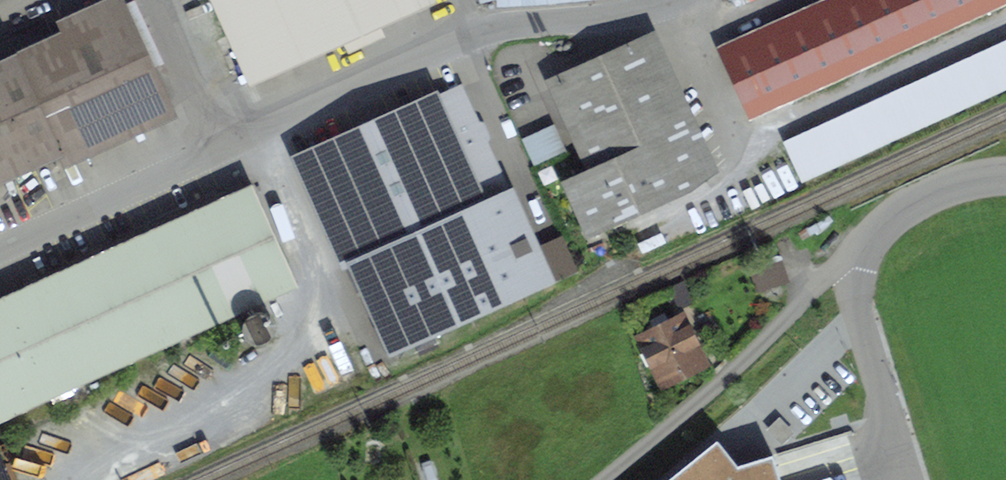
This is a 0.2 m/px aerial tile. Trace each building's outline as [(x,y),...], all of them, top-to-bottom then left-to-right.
[(0,66),(0,178),(166,103),(123,10),(108,17),(100,0),(96,0),(62,15),(71,34),(0,66)] [(257,78),(417,6),(414,0),(222,0),(257,78)] [(483,15),(547,0),(480,0),(483,15)] [(725,52),(752,111),(757,108),(994,0),(839,0),(725,52)] [(706,178),(645,45),(630,48),(562,79),(603,169),(570,184),(591,230),(706,178)] [(549,284),(462,90),(309,158),(396,353),(549,284)] [(537,161),(569,148),(557,121),(525,135),(537,161)] [(2,298),(0,293),(0,421),(298,286),(252,185),(2,298)] [(781,276),(757,283),(765,309),(788,302),(781,276)] [(644,336),(666,380),(699,363),(678,319),(644,336)] [(674,479),(780,479),(773,455),(701,478),(692,466),(674,479)]
